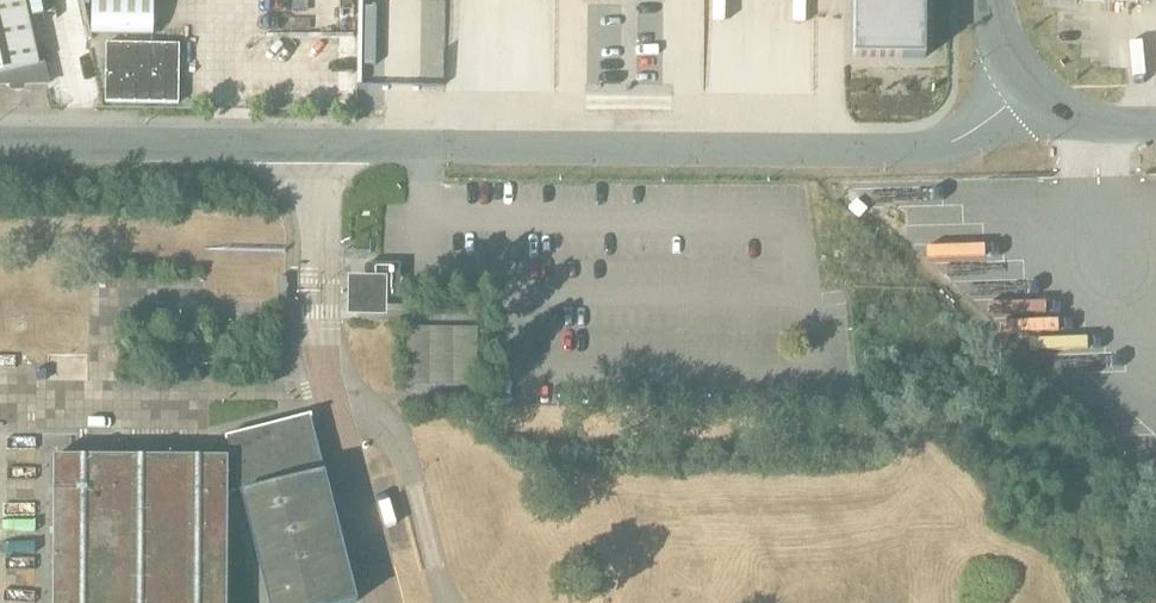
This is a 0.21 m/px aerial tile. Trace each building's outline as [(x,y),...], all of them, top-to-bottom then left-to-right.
[(47,83),(43,63),(38,64),(23,0),(0,0),(0,84),(47,83)] [(154,0),(93,0),(92,33),(153,34),(154,0)] [(852,57),(901,58),(901,57),(923,57),(923,30),(924,30),(924,0),(852,0),(852,57)] [(106,43),(105,102),(179,103),(180,44),(106,43)] [(855,200),(848,208),(858,217),(866,209),(855,200)] [(378,297),(399,297),(400,264),(379,264),(367,264),(366,276),(366,285),(364,285),(362,286),(360,287),(358,288),(357,290),(356,291),(356,292),(356,294),(355,296),(355,298),(356,299),(357,301),(358,303),(359,304),(361,306),(363,307),(365,307),(368,307),(370,307),(372,306),(374,304),(375,303),(376,301),(377,299),(378,297)] [(477,328),(405,327),(404,385),(476,386),(477,328)] [(227,437),(270,602),(346,602),(355,601),(308,416),(227,437)] [(52,456),(51,602),(226,602),(227,457),(52,456)] [(1144,459),(1133,470),(1155,491),(1155,470),(1144,459)]
